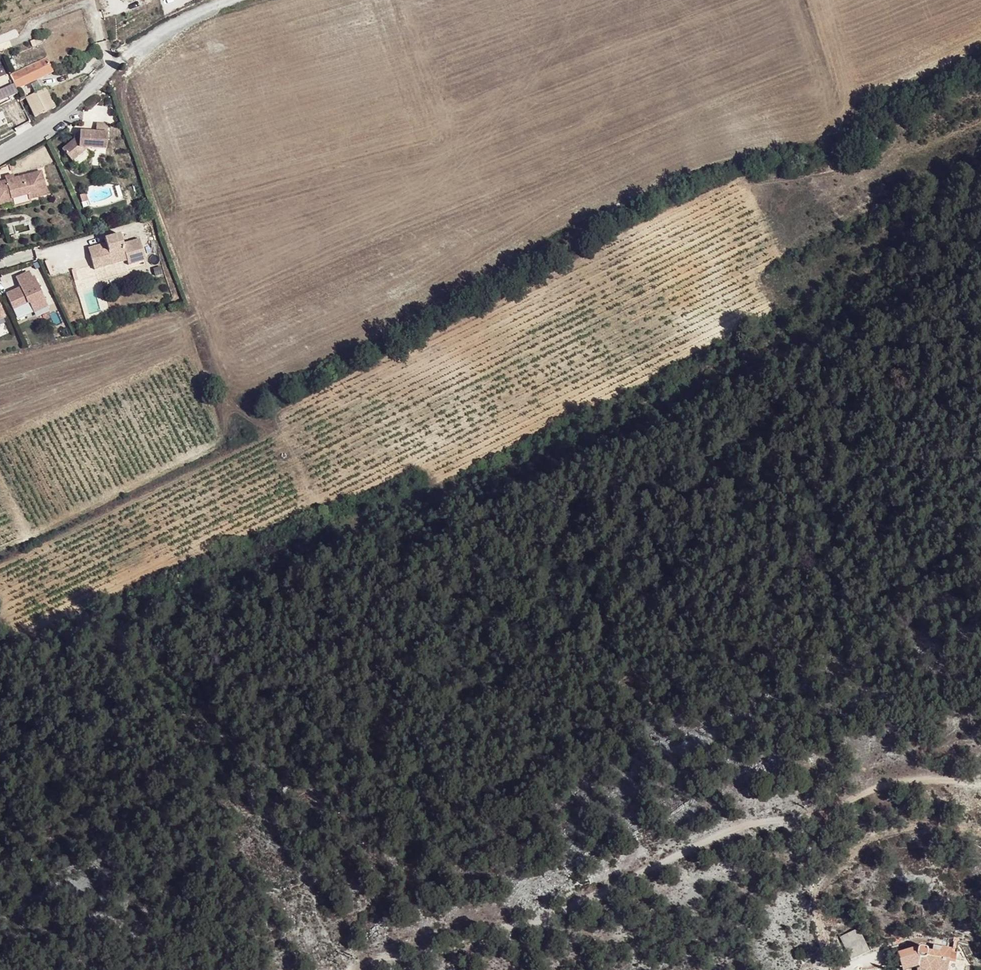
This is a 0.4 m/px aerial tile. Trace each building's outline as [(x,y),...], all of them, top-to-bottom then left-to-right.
[(18,91),(52,74),(46,61),(11,77),(18,91)] [(36,118),(55,108),(47,90),(27,99),(36,118)] [(71,135),(55,149),(65,161),(73,154),(73,147),(81,147),(100,148),(100,124),(89,124),(89,133),(70,130),(71,135)] [(0,182),(0,203),(8,201),(7,198),(23,194),(24,199),(42,194),(35,171),(0,182)] [(23,194),(7,198),(8,201),(10,209),(26,205),(24,199),(23,194)] [(136,232),(118,236),(120,244),(138,238),(136,232)] [(105,249),(88,255),(93,268),(124,258),(126,264),(145,259),(138,238),(120,244),(118,236),(117,234),(101,238),(105,249)] [(102,242),(85,247),(88,255),(105,249),(102,242)] [(30,274),(16,279),(19,285),(32,279),(30,274)] [(20,289),(6,296),(13,311),(29,304),(30,307),(34,314),(48,308),(34,278),(32,279),(19,285),(20,289)] [(46,303),(54,300),(46,280),(38,283),(46,303)] [(29,304),(13,311),(14,314),(30,307),(29,304)] [(859,926),(839,936),(850,958),(869,949),(859,926)] [(949,959),(956,960),(957,949),(942,946),(941,951),(928,949),(928,946),(920,945),(897,952),(903,969),(917,967),(937,969),(947,969),(949,959)]
